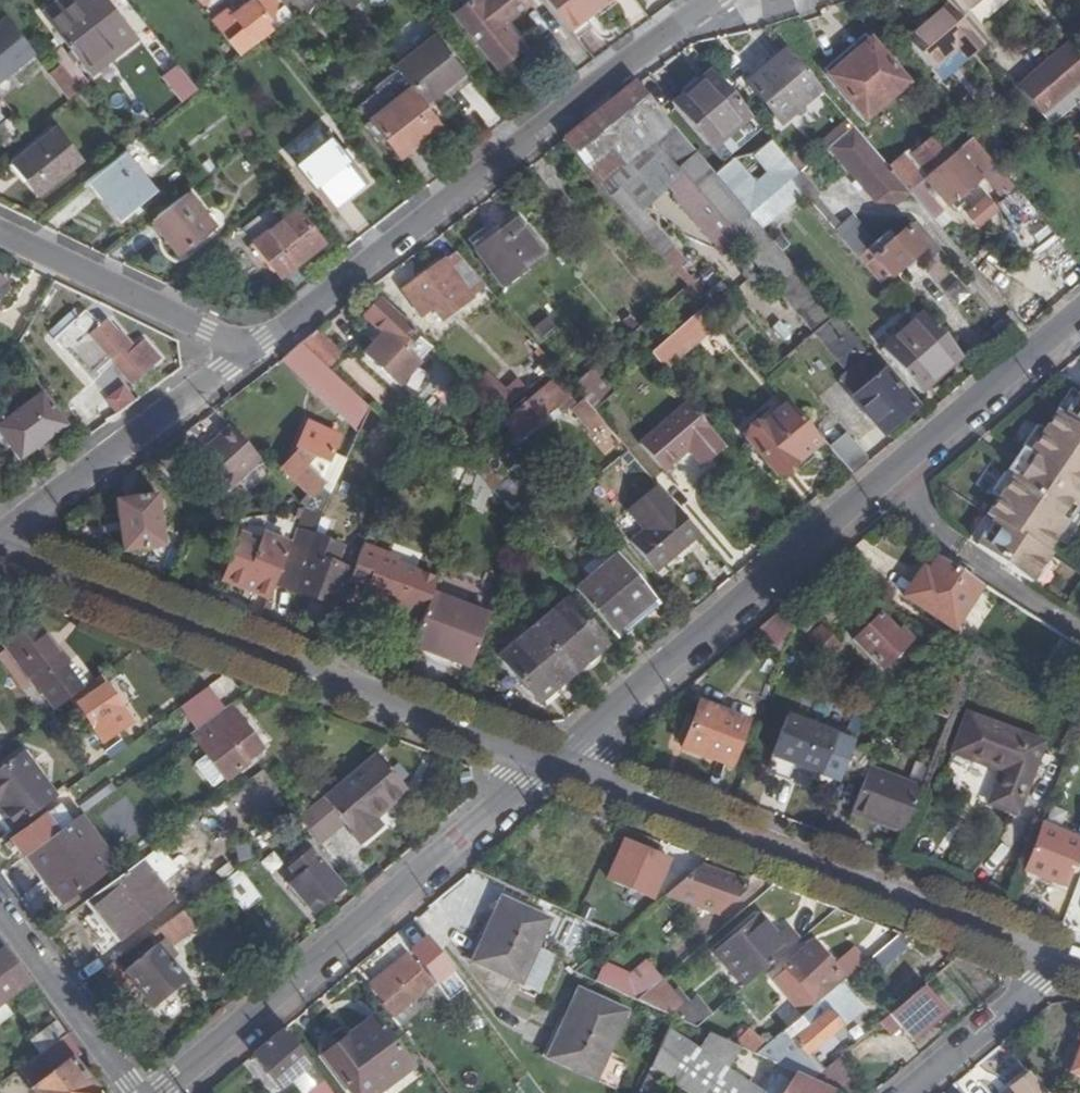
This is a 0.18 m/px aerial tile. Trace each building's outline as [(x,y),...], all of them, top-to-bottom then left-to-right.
[(108,0),(66,0),(45,17),(88,72),(118,48),(120,50),(137,37),(108,0)] [(250,3),(245,3),(240,7),(239,12),(234,16),(227,7),(212,19),(240,55),(291,15),(285,6),(280,0),(254,0),(250,3)] [(285,6),(291,15),(296,11),(310,0),(293,0),(285,6)] [(321,9),(314,0),(310,0),(296,11),(305,22),(321,9)] [(333,0),(314,0),(321,9),(333,0)] [(356,0),(342,0),(350,10),(358,3),(356,0)] [(528,3),(525,0),(470,0),(454,13),(497,67),(521,47),(502,23),(528,3)] [(606,0),(546,0),(578,39),(592,28),(587,22),(584,17),(606,0)] [(614,0),(606,0),(584,17),(587,22),(614,0)] [(970,11),(983,0),(961,0),(970,11)] [(982,48),(947,6),(905,42),(929,70),(955,49),(966,62),(982,48)] [(33,53),(5,17),(0,21),(0,79),(33,53)] [(442,90),(464,72),(434,36),(395,67),(400,73),(411,87),(430,110),(446,96),(442,90)] [(905,84),(871,42),(829,77),(864,118),(905,84)] [(89,83),(60,47),(51,54),(60,65),(67,74),(80,91),(89,83)] [(1072,48),(1021,90),(1051,127),(1079,102),(1079,57),(1072,48)] [(821,91),(789,53),(748,86),(780,125),(821,91)] [(198,89),(178,64),(163,76),(183,101),(198,89)] [(55,83),(67,74),(60,65),(49,74),(55,83)] [(449,99),(471,81),(464,72),(442,90),(446,96),(449,99)] [(751,117),(712,72),(673,105),(711,151),(713,150),(751,117)] [(370,119),(411,87),(400,73),(352,111),(377,142),(384,136),(370,119)] [(80,91),(67,74),(55,83),(62,91),(69,100),(80,91)] [(657,112),(636,85),(564,141),(597,182),(626,216),(637,207),(682,170),(698,156),(659,111),(657,112)] [(426,135),(441,123),(430,110),(411,87),(370,119),(384,136),(400,156),(419,140),(413,133),(420,127),(426,135)] [(28,133),(13,114),(0,125),(0,143),(6,150),(28,133)] [(751,117),(713,150),(723,164),(762,131),(751,117)] [(971,140),(954,121),(911,157),(908,153),(888,169),(908,192),(909,194),(955,154),(962,147),(971,140)] [(363,180),(320,126),(286,153),(295,165),(329,207),(363,180)] [(426,135),(420,127),(413,133),(419,140),(426,135)] [(908,192),(888,169),(853,127),(829,148),(876,202),(896,203),(908,192)] [(39,193),(80,160),(54,129),(13,162),(39,193)] [(998,172),(971,140),(962,147),(985,174),(984,174),(1000,195),(1006,192),(1009,197),(997,206),(1013,231),(1035,217),(998,172)] [(801,150),(787,159),(799,173),(800,173),(811,163),(801,150)] [(154,192),(123,154),(88,182),(119,220),(132,209),(137,205),(154,192)] [(955,154),(909,194),(931,220),(946,207),(948,209),(978,183),(955,154)] [(724,186),(698,156),(682,170),(737,233),(752,219),(749,216),(724,186)] [(736,176),(724,186),(749,216),(791,180),(799,173),(787,159),(783,162),(781,161),(747,189),(736,176)] [(799,173),(791,180),(828,224),(843,241),(850,236),(825,207),(827,205),(800,173),(799,173)] [(791,180),(749,216),(752,219),(760,229),(797,198),(803,205),(793,214),(813,238),(828,224),(791,180)] [(214,225),(187,192),(152,220),(179,253),(193,242),(213,226),(214,225)] [(141,210),(137,205),(132,209),(136,214),(141,210)] [(637,207),(626,216),(640,233),(651,223),(637,207)] [(323,242),(297,209),(281,221),(270,208),(243,229),(280,276),(296,263),(291,258),(299,251),(304,257),(323,242)] [(752,219),(737,233),(800,307),(804,304),(816,294),(760,229),(752,219)] [(503,287),(541,258),(515,224),(477,252),(503,287)] [(861,227),(850,236),(843,241),(865,267),(875,259),(892,280),(922,254),(930,263),(942,253),(916,224),(882,252),(861,227)] [(207,240),(218,231),(213,226),(193,242),(197,246),(206,239),(207,240)] [(296,263),(304,257),(299,251),(291,258),(296,263)] [(487,289),(456,253),(402,293),(421,318),(433,310),(443,322),(487,289)] [(888,294),(897,286),(892,280),(875,259),(865,267),(888,294)] [(816,294),(804,304),(814,317),(826,307),(816,294)] [(434,353),(378,302),(364,318),(416,366),(426,355),(430,359),(434,353)] [(720,324),(705,307),(652,354),(666,371),(720,324)] [(814,317),(823,327),(835,317),(826,307),(814,317)] [(918,393),(934,379),(930,375),(957,352),(923,314),(882,350),(918,393)] [(835,317),(823,327),(825,330),(831,326),(852,350),(859,345),(835,317)] [(138,357),(108,323),(95,334),(83,320),(57,344),(69,357),(73,353),(93,378),(111,363),(120,373),(121,372),(133,385),(157,365),(145,351),(138,357)] [(339,351),(317,331),(300,343),(324,366),(339,351)] [(324,366),(300,343),(289,353),(317,380),(327,369),(324,366)] [(934,379),(960,357),(957,352),(930,375),(934,379)] [(614,395),(592,370),(572,388),(583,401),(593,413),(614,395)] [(882,435),(914,408),(883,373),(853,399),(882,435)] [(508,415),(504,412),(496,422),(493,431),(506,446),(515,438),(516,439),(564,399),(552,385),(523,410),(520,406),(508,415)] [(67,428),(42,394),(0,426),(0,436),(20,463),(67,428)] [(1040,443),(1079,490),(1079,397),(1063,422),(1057,418),(1040,443)] [(602,422),(593,413),(583,401),(572,411),(590,432),(602,422)] [(726,448),(688,403),(640,446),(664,472),(689,451),(703,468),(726,448)] [(753,433),(749,429),(741,436),(775,478),(794,463),(795,465),(818,445),(785,407),(760,428),(753,433)] [(755,423),(749,429),(753,433),(760,428),(755,423)] [(308,495),(300,504),(305,509),(307,504),(314,507),(322,503),(329,495),(320,487),(323,483),(317,478),(324,464),(327,466),(338,440),(306,426),(295,451),(300,453),(296,461),(285,473),(308,495)] [(232,429),(193,464),(225,499),(263,464),(232,429)] [(828,448),(853,478),(866,466),(866,458),(845,433),(828,448)] [(999,503),(1030,540),(1050,555),(1079,512),(1079,490),(1040,443),(1030,456),(1024,453),(1009,474),(1015,478),(999,503)] [(500,485),(481,463),(478,469),(476,475),(491,493),(500,485)] [(656,573),(699,536),(657,487),(614,523),(656,573)] [(156,495),(115,501),(121,553),(163,547),(161,530),(168,530),(167,521),(160,522),(156,495)] [(320,514),(329,495),(322,503),(314,507),(307,504),(305,509),(320,514)] [(1030,540),(999,503),(989,518),(995,522),(977,548),(1031,586),(1051,556),(1050,555),(1030,540)] [(320,514),(305,509),(293,537),(309,543),(320,514)] [(239,541),(223,581),(255,594),(259,585),(273,591),(275,585),(288,551),(257,540),(254,547),(239,541)] [(379,552),(362,546),(349,581),(366,587),(363,595),(401,609),(403,606),(424,614),(431,595),(436,582),(377,560),(379,552)] [(335,567),(289,549),(288,551),(275,585),(336,608),(342,589),(328,584),(335,567)] [(576,591),(612,634),(653,599),(618,557),(576,591)] [(982,587),(938,558),(928,574),(922,570),(904,598),(953,631),(982,587)] [(269,599),(273,591),(259,585),(255,594),(269,599)] [(424,614),(412,647),(469,669),(489,616),(431,595),(424,614)] [(534,630),(571,676),(605,647),(567,602),(534,630)] [(821,629),(804,608),(791,618),(827,661),(837,652),(819,630),(821,629)] [(897,635),(878,616),(853,641),(882,671),(912,642),(902,631),(897,635)] [(66,702),(81,691),(62,667),(63,666),(35,628),(7,649),(35,688),(36,686),(55,711),(66,702)] [(538,703),(571,676),(534,630),(501,658),(538,703)] [(100,745),(130,727),(120,710),(121,710),(105,686),(75,706),(100,745)] [(190,720),(217,701),(207,689),(181,708),(190,720)] [(197,730),(224,710),(217,701),(190,720),(197,730)] [(747,723),(699,705),(693,721),(685,718),(682,728),(689,731),(682,749),(730,768),(747,723)] [(229,709),(226,712),(199,731),(192,737),(206,756),(194,765),(211,788),(223,779),(225,781),(242,770),(239,766),(260,751),(229,709)] [(226,712),(224,710),(197,730),(199,731),(226,712)] [(999,777),(988,804),(1015,815),(1042,744),(966,716),(950,759),(999,777)] [(833,737),(786,719),(772,756),(819,775),(833,737)] [(4,832),(58,794),(23,746),(0,762),(0,827),(4,832)] [(851,814),(902,834),(919,790),(868,770),(873,758),(852,750),(842,776),(862,784),(851,814)] [(400,799),(367,759),(297,818),(302,824),(318,845),(343,824),(360,843),(380,826),(375,820),(400,799)] [(111,793),(119,787),(114,781),(106,787),(111,793)] [(89,810),(111,793),(106,787),(83,803),(89,810)] [(52,810),(47,813),(54,823),(58,818),(52,810)] [(15,847),(23,859),(29,854),(34,850),(66,827),(58,818),(54,823),(47,813),(6,844),(10,850),(15,847)] [(56,880),(52,884),(64,901),(117,862),(83,814),(66,827),(34,850),(56,880)] [(1024,870),(1060,885),(1065,871),(1067,866),(1075,868),(1079,854),(1079,844),(1040,828),(1024,870)] [(281,852),(275,844),(261,854),(266,861),(281,852)] [(628,844),(612,881),(625,886),(623,892),(629,895),(630,889),(635,891),(633,897),(641,900),(643,894),(654,899),(670,862),(628,844)] [(34,850),(29,854),(52,884),(56,880),(34,850)] [(313,914),(342,889),(311,852),(292,868),(300,878),(290,887),(313,914)] [(168,902),(138,864),(86,901),(120,942),(168,902)] [(702,870),(669,897),(721,915),(728,898),(736,901),(745,894),(748,886),(702,870)] [(221,884),(240,910),(257,897),(238,871),(221,884)] [(1068,911),(1078,915),(1079,910),(1079,882),(1068,911)] [(502,900),(490,928),(495,931),(479,966),(523,986),(552,923),(502,900)] [(155,946),(161,954),(194,930),(182,912),(148,937),(155,946)] [(747,988),(800,943),(789,929),(776,940),(757,918),(717,953),(747,988)] [(211,941),(229,961),(248,944),(229,925),(211,941)] [(898,934),(868,957),(878,970),(908,947),(898,934)] [(395,1019),(452,972),(429,941),(370,988),(395,1019)] [(115,961),(97,975),(118,999),(135,986),(152,1007),(183,980),(161,954),(155,946),(148,951),(144,946),(134,955),(138,960),(124,972),(115,961)] [(842,985),(866,964),(855,953),(835,971),(813,946),(786,970),(787,972),(775,983),(804,1017),(842,985)] [(1,949),(0,950),(0,1020),(9,1013),(2,1003),(27,984),(1,949)] [(603,970),(597,984),(638,1002),(663,981),(649,966),(630,982),(603,970)] [(663,981),(638,1002),(674,1019),(677,1020),(689,1011),(676,996),(663,981)] [(756,1056),(799,1076),(814,1083),(821,1077),(805,1057),(840,1027),(830,1014),(852,998),(842,985),(804,1017),(762,1051),(756,1056)] [(628,1013),(579,991),(564,1027),(568,1029),(553,1062),(598,1082),(628,1013)] [(945,1017),(922,991),(882,1024),(892,1037),(901,1029),(914,1044),(945,1017)] [(681,992),(676,996),(689,1011),(677,1020),(683,1023),(697,1012),(707,1022),(713,1016),(698,1000),(691,1005),(681,992)] [(167,1021),(182,1009),(172,995),(157,1007),(167,1021)] [(863,1009),(852,998),(830,1014),(840,1027),(863,1009)] [(697,1012),(683,1023),(697,1029),(707,1022),(697,1012)] [(682,1092),(755,1092),(756,1091),(729,1073),(743,1051),(728,1043),(697,1029),(683,1023),(677,1020),(674,1019),(650,1071),(676,1089),(682,1092)] [(40,1055),(66,1037),(56,1023),(30,1042),(40,1055)] [(378,1025),(351,1044),(358,1052),(384,1032),(378,1025)] [(285,1031),(254,1056),(281,1092),(292,1083),(304,1072),(313,1090),(324,1083),(285,1031)] [(351,1044),(327,1062),(350,1092),(390,1092),(415,1074),(384,1032),(358,1052),(351,1044)] [(743,1051),(756,1056),(762,1051),(748,1034),(744,1037),(741,1033),(728,1043),(743,1051)] [(79,1055),(66,1037),(40,1055),(20,1071),(34,1090),(30,1092),(31,1092),(93,1092),(93,1091),(70,1061),(79,1055)] [(1071,1072),(1079,1075),(1079,1048),(1071,1072)] [(814,1083),(832,1091),(853,1072),(843,1058),(821,1077),(814,1083)] [(659,1090),(664,1092),(674,1092),(676,1089),(650,1071),(639,1092),(657,1092),(659,1090)] [(299,1092),(309,1092),(313,1090),(304,1072),(292,1083),(299,1092)] [(1031,1074),(1012,1091),(1013,1092),(1047,1092),(1031,1074)] [(834,1092),(832,1091),(814,1083),(799,1076),(787,1092),(775,1084),(768,1092),(833,1092),(834,1092)] [(313,1090),(316,1092),(331,1092),(324,1083),(313,1090)]
